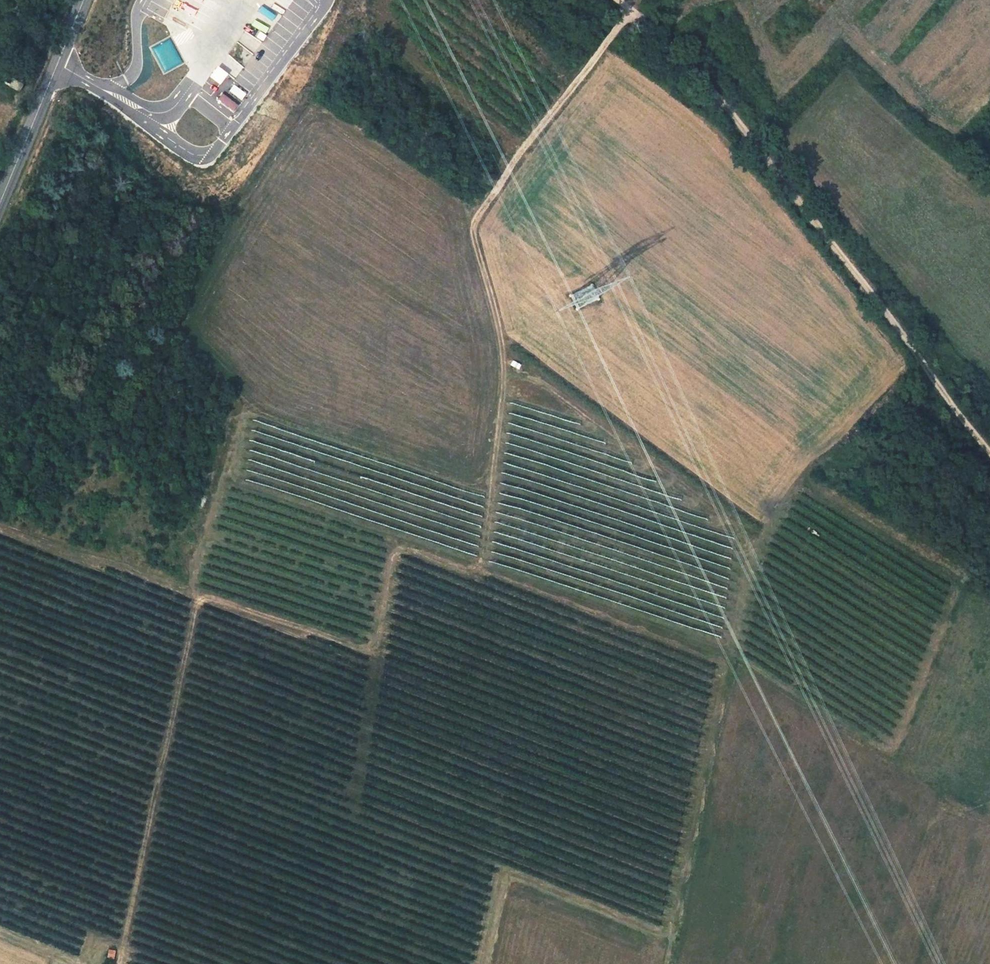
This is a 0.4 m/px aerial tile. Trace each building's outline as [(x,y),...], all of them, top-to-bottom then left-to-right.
[(359,22),(367,11),(358,4),(350,16),(359,22)] [(372,32),(381,20),(372,14),(364,26),(372,32)] [(25,512),(28,505),(22,503),(19,509),(25,512)] [(119,955),(119,948),(112,947),(111,954),(119,955)]
